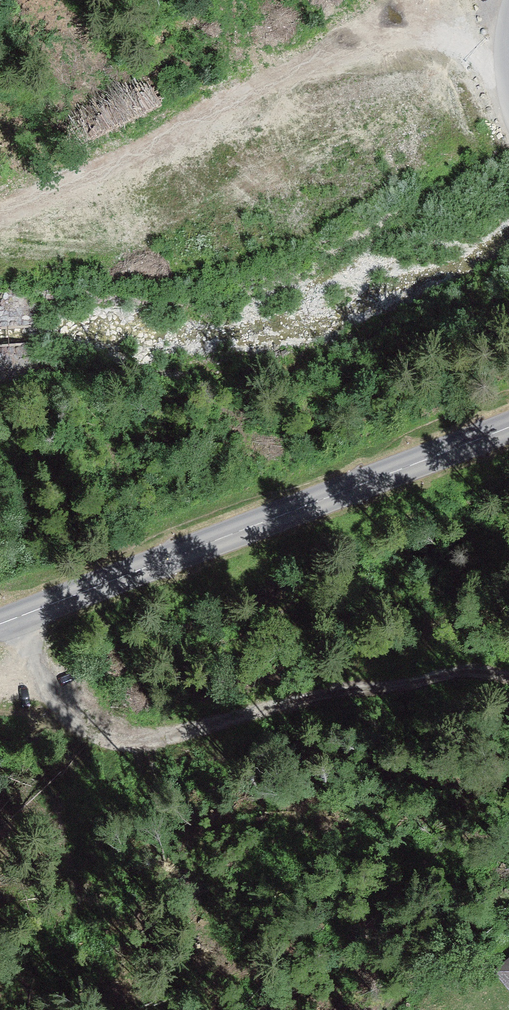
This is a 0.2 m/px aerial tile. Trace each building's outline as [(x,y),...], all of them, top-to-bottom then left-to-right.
[(493,971),(508,989),(508,957),(493,971)]
